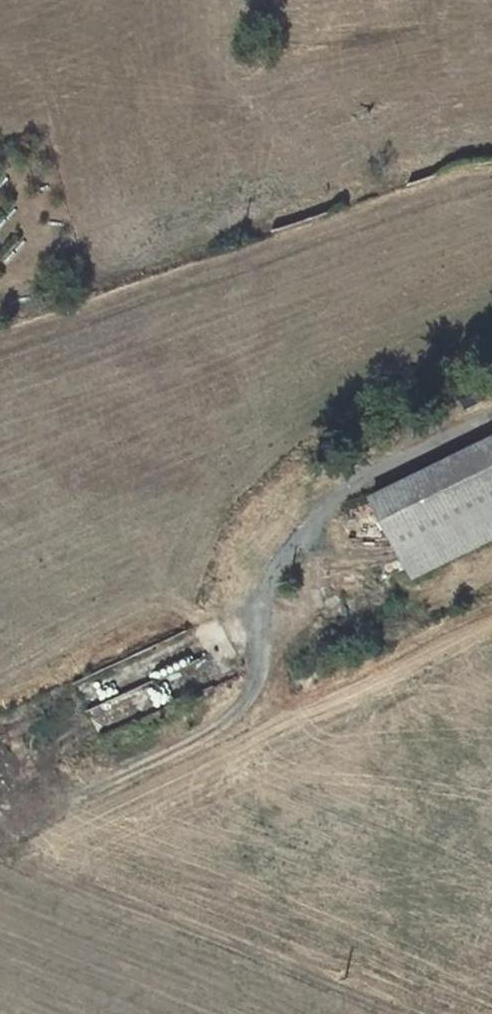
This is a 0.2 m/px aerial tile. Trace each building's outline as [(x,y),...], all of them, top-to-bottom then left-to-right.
[(491,547),(491,439),(372,495),(413,584),(491,547)]
